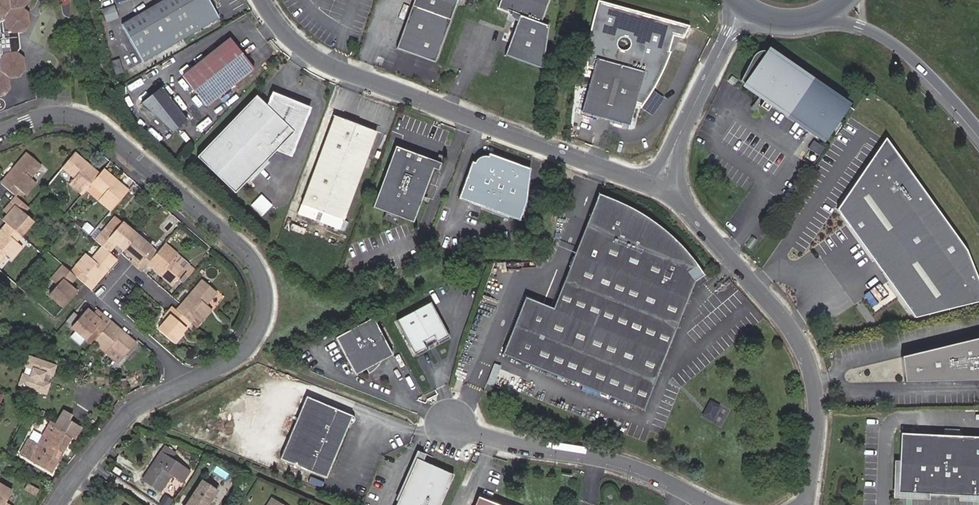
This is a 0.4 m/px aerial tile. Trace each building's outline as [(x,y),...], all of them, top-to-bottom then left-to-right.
[(5,95),(10,89),(9,80),(9,78),(21,76),(26,71),(24,58),(18,53),(22,49),(20,32),(25,31),(30,24),(29,13),(24,10),(29,0),(0,0),(0,95),(5,95)] [(218,18),(208,0),(163,0),(121,25),(142,62),(218,18)] [(457,0),(413,0),(396,48),(434,62),(457,0)] [(549,0),(500,0),(497,8),(519,16),(504,55),(542,69),(548,26),(541,23),(549,0)] [(659,77),(666,63),(670,52),(668,51),(672,36),(682,38),(689,26),(598,1),(591,26),(587,49),(586,68),(592,70),(581,112),(629,125),(635,104),(641,106),(644,102),(655,86),(659,77)] [(118,18),(114,5),(101,9),(106,22),(118,18)] [(671,53),(682,38),(672,36),(668,51),(670,52),(671,53)] [(206,107),(254,69),(229,38),(182,76),(206,107)] [(844,105),(765,51),(763,51),(757,52),(754,54),(751,58),(739,81),(743,83),(740,87),(762,102),(758,107),(766,112),(770,107),(785,118),(788,114),(821,138),(844,105)] [(154,86),(137,103),(166,133),(183,116),(154,86)] [(289,154),(307,109),(273,95),(268,108),(293,132),(277,149),(289,154)] [(277,149),(293,132),(268,108),(255,96),(196,157),(234,194),(277,149)] [(343,220),(376,132),(334,116),(301,204),(322,212),(343,220)] [(965,250),(885,138),(836,210),(914,318),(978,301),(978,284),(965,250)] [(824,148),(813,141),(808,148),(819,155),(824,148)] [(413,222),(432,169),(437,171),(440,163),(394,146),(372,207),(413,222)] [(26,154),(5,179),(0,184),(15,197),(20,191),(25,195),(35,183),(30,179),(41,167),(26,154)] [(525,202),(529,169),(488,154),(487,157),(483,156),(479,158),(476,159),(474,163),(471,162),(458,199),(519,221),(525,202)] [(98,176),(73,155),(62,167),(75,178),(70,184),(82,194),(86,190),(98,176)] [(98,200),(111,212),(128,192),(102,170),(98,176),(86,190),(98,200)] [(643,411),(694,282),(703,275),(687,253),(678,244),(670,236),(661,228),(650,221),(639,213),(628,207),(614,201),(598,194),(552,308),(525,297),(502,354),(643,411)] [(28,208),(16,198),(11,205),(15,208),(8,217),(4,222),(7,225),(20,236),(32,223),(23,214),(28,208)] [(15,208),(11,205),(4,213),(8,217),(15,208)] [(340,228),(343,220),(322,212),(319,221),(340,228)] [(117,244),(125,250),(137,236),(122,223),(116,218),(107,227),(95,242),(103,248),(109,253),(117,244)] [(94,229),(87,223),(82,229),(90,235),(94,229)] [(20,236),(7,225),(2,231),(0,233),(0,260),(4,255),(10,260),(21,247),(15,242),(20,236)] [(157,253),(140,239),(137,236),(125,250),(134,258),(139,263),(136,265),(143,270),(145,268),(149,263),(157,253)] [(166,243),(157,253),(149,263),(174,284),(179,280),(183,283),(188,277),(195,269),(191,265),(187,269),(174,259),(178,254),(166,243)] [(77,278),(85,285),(91,290),(116,260),(109,253),(103,248),(93,260),(87,256),(77,268),(82,272),(77,278)] [(191,265),(178,254),(174,259),(187,269),(191,265)] [(51,297),(65,308),(78,293),(70,286),(77,278),(64,267),(52,281),(59,287),(51,297)] [(181,303),(177,307),(190,318),(197,324),(207,312),(218,300),(198,283),(181,303)] [(172,302),(167,309),(169,312),(166,317),(158,326),(172,339),(190,318),(177,307),(172,302)] [(448,336),(430,302),(395,320),(413,354),(425,348),(424,345),(422,342),(433,336),(435,339),(436,342),(448,336)] [(103,335),(113,323),(108,319),(104,322),(96,315),(90,310),(75,328),(89,340),(98,330),(103,335)] [(108,319),(99,311),(96,315),(104,322),(108,319)] [(392,355),(372,318),(368,319),(334,338),(354,375),(392,355)] [(126,359),(138,344),(113,323),(103,335),(96,343),(109,353),(121,364),(126,359)] [(75,328),(74,328),(70,333),(85,345),(89,340),(75,328)] [(424,345),(435,339),(433,336),(422,342),(424,345)] [(900,357),(904,382),(978,380),(978,338),(900,357)] [(57,365),(28,355),(17,385),(47,395),(57,365)] [(493,386),(501,366),(494,364),(486,384),(493,386)] [(325,478),(348,423),(349,424),(352,423),(353,422),(354,421),(354,419),(353,416),(306,396),(279,459),(325,478)] [(69,421),(72,417),(66,414),(59,424),(66,428),(69,421)] [(56,429),(48,425),(38,444),(28,439),(19,456),(51,474),(71,437),(74,439),(80,428),(69,421),(66,428),(59,424),(56,429)] [(900,433),(897,492),(978,495),(978,437),(900,433)] [(160,492),(171,475),(182,482),(189,471),(171,459),(175,453),(164,446),(142,480),(160,492)] [(453,475),(416,459),(395,504),(439,504),(453,475)] [(201,478),(184,504),(209,504),(219,490),(201,478)] [(6,501),(12,490),(0,483),(0,504),(13,504),(6,501)]
